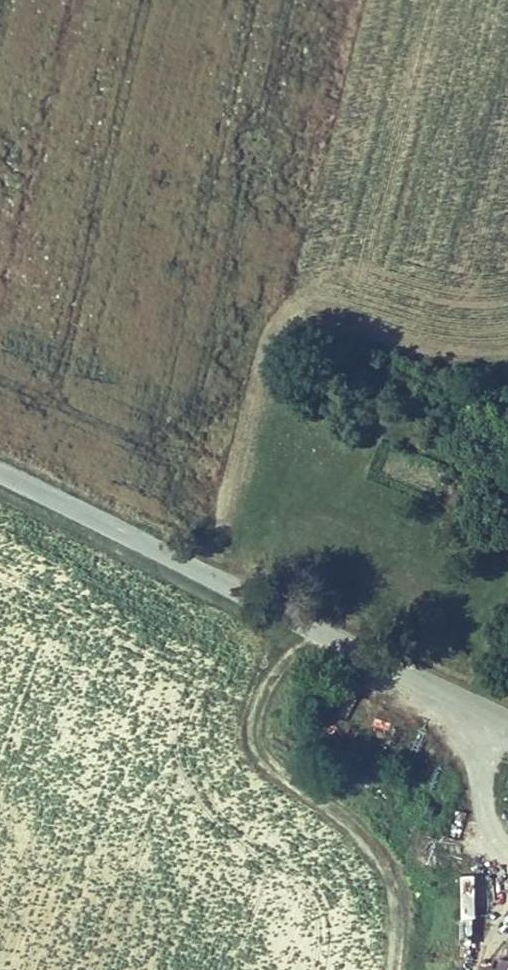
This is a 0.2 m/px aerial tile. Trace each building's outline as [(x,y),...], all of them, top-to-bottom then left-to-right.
[(458,870),(458,940),(471,940),(472,870),(458,870)]
